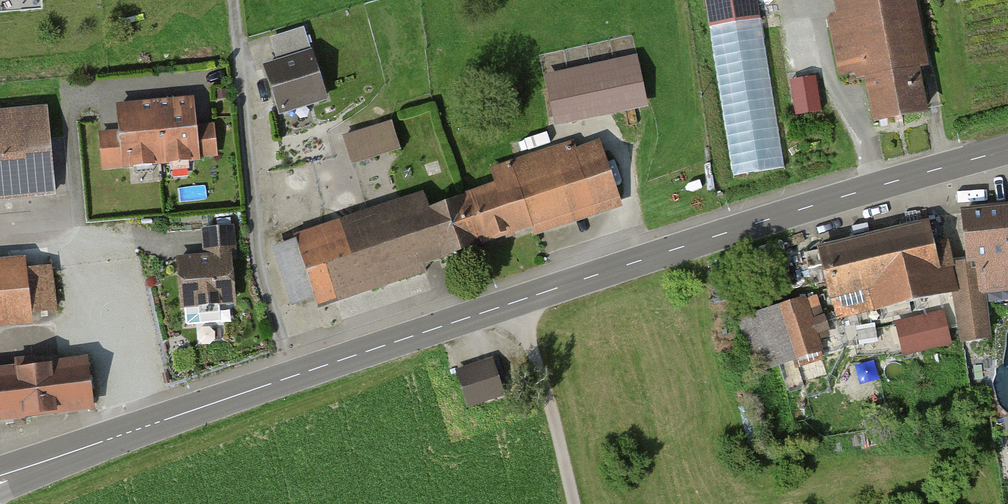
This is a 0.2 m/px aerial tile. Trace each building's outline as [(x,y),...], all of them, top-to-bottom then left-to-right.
[(760,0),(709,0),(737,171),(786,164),(760,0)] [(900,0),(846,0),(849,16),(834,19),(845,70),(866,66),(876,119),(923,109),(900,0)] [(317,46),(266,63),(284,117),(335,101),(317,46)] [(557,125),(652,106),(641,54),(547,72),(557,125)] [(789,78),(799,116),(827,109),(817,71),(789,78)] [(197,95),(123,104),(130,161),(204,153),(197,95)] [(0,109),(0,196),(62,192),(55,105),(0,109)] [(399,116),(331,138),(342,171),(410,149),(399,116)] [(476,252),(628,203),(605,133),(454,182),(476,252)] [(325,301),(476,252),(454,182),(302,230),(325,301)] [(966,213),(972,264),(955,266),(963,334),(989,331),(984,291),(1007,288),(1007,208),(966,213)] [(928,224),(804,253),(812,285),(827,281),(830,296),(873,286),(878,309),(954,291),(948,266),(951,266),(946,243),(933,246),(928,224)] [(237,254),(184,260),(189,318),(243,313),(237,254)] [(0,263),(0,323),(40,320),(34,260),(0,263)] [(819,348),(803,299),(743,319),(759,367),(819,348)] [(942,313),(912,320),(919,348),(949,340),(942,313)] [(0,362),(0,418),(100,408),(95,352),(0,362)] [(468,406),(506,398),(498,357),(459,366),(468,406)]
